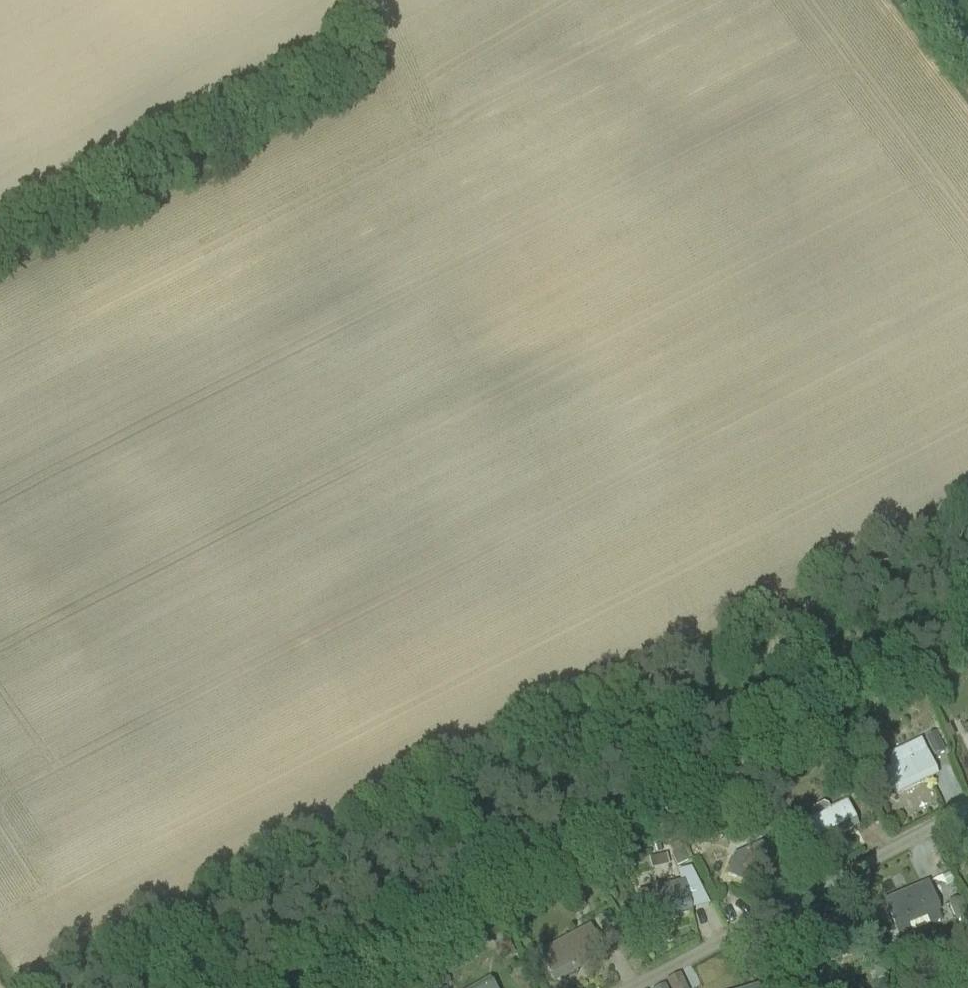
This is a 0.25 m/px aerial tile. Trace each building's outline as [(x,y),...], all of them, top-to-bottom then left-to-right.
[(935,755),(944,751),(939,740),(930,745),(935,755)] [(889,768),(882,771),(886,778),(889,783),(895,796),(904,791),(921,783),(930,778),(926,770),(931,767),(924,753),(923,751),(918,741),(890,754),(887,764),(889,768)] [(882,770),(863,779),(869,792),(889,783),(886,778),(882,771),(882,770)] [(856,780),(840,787),(845,797),(861,790),(856,780)] [(812,819),(799,826),(802,831),(810,849),(822,843),(842,834),(851,829),(847,820),(852,818),(845,803),(829,811),(826,805),(821,803),(810,808),(809,813),(812,819)] [(704,829),(694,835),(700,845),(710,839),(704,829)] [(733,855),(732,857),(725,876),(745,883),(748,873),(758,877),(762,867),(772,871),(779,851),(759,844),(755,853),(745,849),(742,858),(733,855)] [(667,855),(654,858),(657,869),(670,866),(667,855)] [(651,892),(638,895),(639,897),(641,905),(646,925),(677,916),(690,913),(690,911),(683,888),(698,884),(691,868),(676,870),(680,885),(660,890),(659,886),(656,884),(652,885),(650,888),(651,892)] [(952,883),(949,875),(942,878),(945,886),(952,883)] [(884,901),(888,911),(899,938),(941,921),(938,912),(926,884),(884,901)] [(964,916),(957,900),(947,904),(954,920),(964,916)] [(607,912),(595,918),(600,927),(611,921),(607,912)] [(580,934),(540,955),(546,966),(554,981),(558,979),(560,983),(565,984),(575,979),(576,973),(575,970),(573,966),(580,962),(582,966),(594,960),(603,955),(590,929),(580,934)] [(504,935),(490,941),(499,960),(512,953),(504,935)] [(884,953),(888,959),(891,964),(901,959),(897,953),(894,947),(884,953)]
